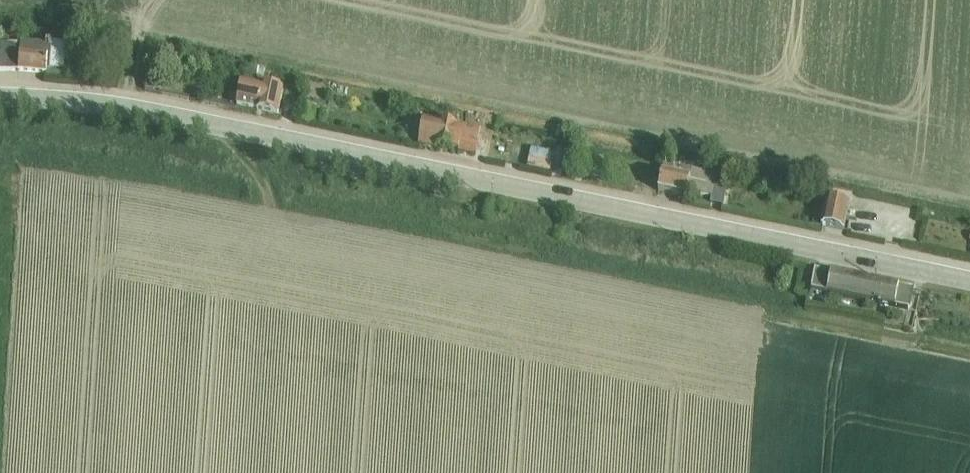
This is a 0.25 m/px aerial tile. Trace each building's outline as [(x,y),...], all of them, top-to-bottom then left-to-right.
[(64,72),(65,72),(66,44),(21,43),(21,45),(0,45),(0,73),(15,73),(47,76),(48,71),(64,72)] [(48,71),(47,76),(47,81),(63,82),(64,72),(48,71)] [(242,84),(237,107),(257,112),(279,116),(283,91),(264,86),(264,88),(242,84)] [(303,114),(302,123),(313,126),(314,119),(315,120),(317,114),(315,114),(317,108),(305,105),(303,114)] [(424,119),(419,145),(453,152),(477,156),(482,132),(469,129),(424,119)] [(537,144),(533,159),(549,164),(553,149),(537,144)] [(665,165),(659,194),(687,200),(688,194),(712,199),(711,205),(723,207),(727,188),(724,187),(726,179),(665,165)] [(828,201),(822,228),(823,228),(844,233),(850,206),(828,201)] [(816,271),(812,291),(909,311),(913,291),(828,274),(816,271)]
